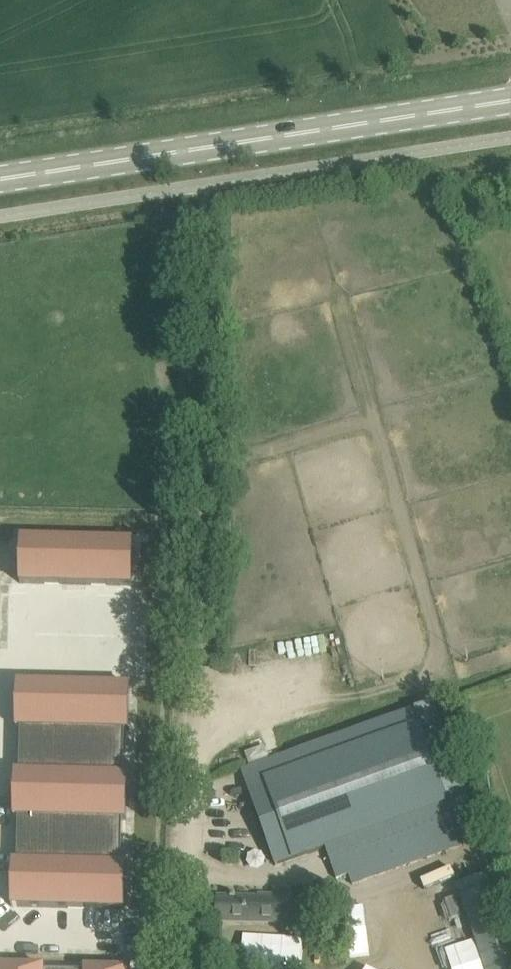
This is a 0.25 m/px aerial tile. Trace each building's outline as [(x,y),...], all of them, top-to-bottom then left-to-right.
[(16,539),(15,583),(129,586),(130,542),(16,539)] [(16,867),(15,911),(128,914),(129,869),(124,869),(125,824),(130,824),(131,780),(126,780),(127,735),(132,735),(133,690),(20,688),(19,732),(24,733),(23,777),(18,777),(17,822),(22,822),(21,867),(16,867)] [(326,848),(337,879),(349,875),(353,885),(372,878),(465,845),(458,825),(476,819),(434,701),(247,767),(252,784),(248,786),(277,865),(326,848)] [(249,766),(269,759),(265,747),(245,754),(249,766)] [(485,968),(510,968),(510,928),(494,876),(458,888),(485,968)] [(219,898),(218,920),(291,921),(291,895),(265,895),(265,898),(237,898),(237,896),(233,896),(233,898),(219,898)] [(293,968),(314,968),(315,939),(294,938),(293,968)]
